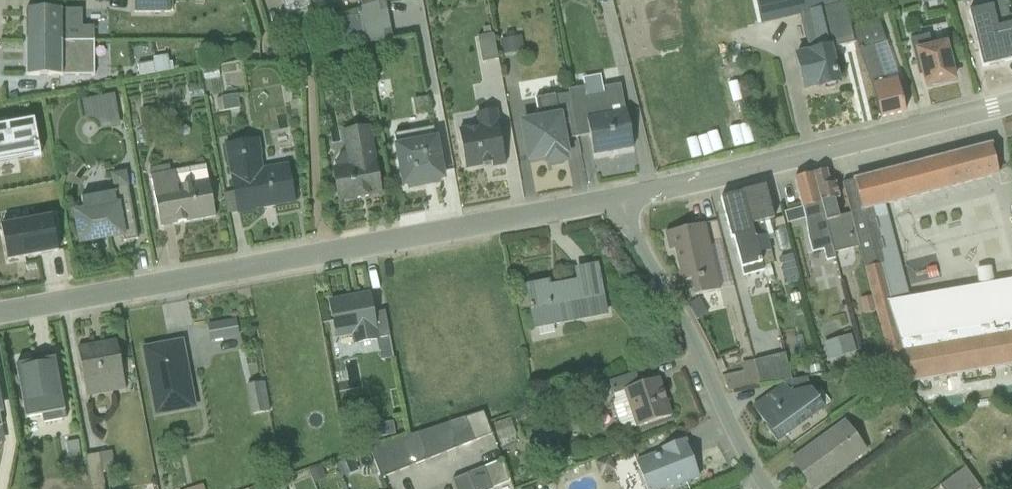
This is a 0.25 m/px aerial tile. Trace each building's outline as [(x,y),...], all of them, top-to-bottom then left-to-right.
[(121,9),(156,9),(155,0),(120,0),(121,9)] [(273,18),(297,14),(294,0),(270,0),(273,18)] [(348,12),(328,16),(331,32),(357,28),(358,34),(376,31),(370,0),(346,0),(348,12)] [(380,13),(398,12),(398,0),(380,0),(380,13)] [(714,28),(800,13),(805,39),(822,37),(821,33),(831,31),(825,0),(709,0),(714,28)] [(33,12),(32,43),(97,44),(97,13),(33,12)] [(1011,66),(1011,26),(979,34),(988,72),(1011,66)] [(464,39),(468,60),(507,52),(502,30),(464,39)] [(32,76),(97,76),(97,44),(32,43),(32,76)] [(884,122),(914,113),(894,44),(863,53),(884,122)] [(932,92),(964,83),(954,44),(922,52),(932,92)] [(808,97),(849,87),(840,48),(799,57),(808,97)] [(156,55),(140,56),(141,72),(157,72),(156,55)] [(591,160),(632,153),(619,88),(600,92),(602,97),(584,101),(583,91),(566,94),(567,99),(568,99),(576,141),(587,139),(591,160)] [(400,96),(402,115),(429,112),(427,93),(400,96)] [(74,127),(108,122),(104,94),(70,99),(74,127)] [(224,98),(205,98),(205,111),(224,110),(224,98)] [(563,144),(576,141),(568,99),(567,99),(554,101),(554,99),(535,102),(538,120),(520,124),(528,164),(545,161),(546,164),(550,167),(560,165),(563,160),(563,158),(565,157),(563,144)] [(471,175),(511,168),(501,111),(477,115),(479,127),(462,130),(471,175)] [(0,130),(0,166),(38,158),(32,124),(0,130)] [(341,204),(390,195),(386,167),(379,168),(372,129),(345,135),(347,153),(342,156),(337,163),(333,171),(341,204)] [(409,191),(453,181),(443,137),(400,147),(409,191)] [(241,215),(301,204),(295,167),(267,171),(262,139),(229,145),(241,215)] [(1011,368),(1011,282),(892,301),(872,215),(1006,178),(999,146),(845,184),(896,389),(905,388),(1011,368)] [(835,255),(853,251),(838,186),(834,170),(817,174),(835,255)] [(162,232),(222,221),(214,183),(182,189),(179,174),(152,179),(162,232)] [(835,255),(817,174),(794,179),(813,260),(835,255)] [(760,228),(784,221),(774,187),(750,195),(760,228)] [(84,250),(133,240),(124,194),(75,204),(84,250)] [(760,228),(750,195),(727,202),(750,278),(773,271),(760,228)] [(0,231),(0,235),(6,267),(58,256),(51,221),(0,231)] [(699,299),(723,293),(708,227),(670,236),(682,284),(695,281),(699,299)] [(535,332),(611,317),(601,266),(578,271),(580,284),(556,289),(555,283),(526,289),(535,332)] [(356,347),(387,342),(378,292),(329,301),(336,339),(354,336),(356,347)] [(196,341),(225,341),(225,324),(196,323),(196,341)] [(842,354),(837,334),(810,341),(815,361),(842,354)] [(157,418),(200,410),(186,342),(144,351),(157,418)] [(88,400),(130,393),(121,343),(80,351),(88,400)] [(729,374),(712,376),(713,388),(776,381),(773,355),(727,360),(729,374)] [(28,419),(72,409),(61,360),(17,370),(28,419)] [(10,414),(0,363),(0,416),(10,414)] [(781,439),(829,404),(806,373),(758,409),(781,439)] [(248,381),(233,384),(240,415),(256,411),(248,381)] [(639,433),(677,420),(664,381),(626,394),(639,433)] [(613,389),(599,392),(608,430),(623,426),(613,389)] [(369,473),(478,436),(469,410),(360,447),(369,473)] [(871,454),(847,423),(793,463),(813,488),(824,488),(850,470),(871,454)] [(55,457),(66,457),(65,442),(54,442),(55,457)] [(705,477),(692,444),(639,463),(649,488),(673,488),(705,477)] [(499,482),(491,458),(438,475),(442,488),(475,488),(499,482)] [(926,483),(930,488),(966,488),(954,467),(926,483)]
